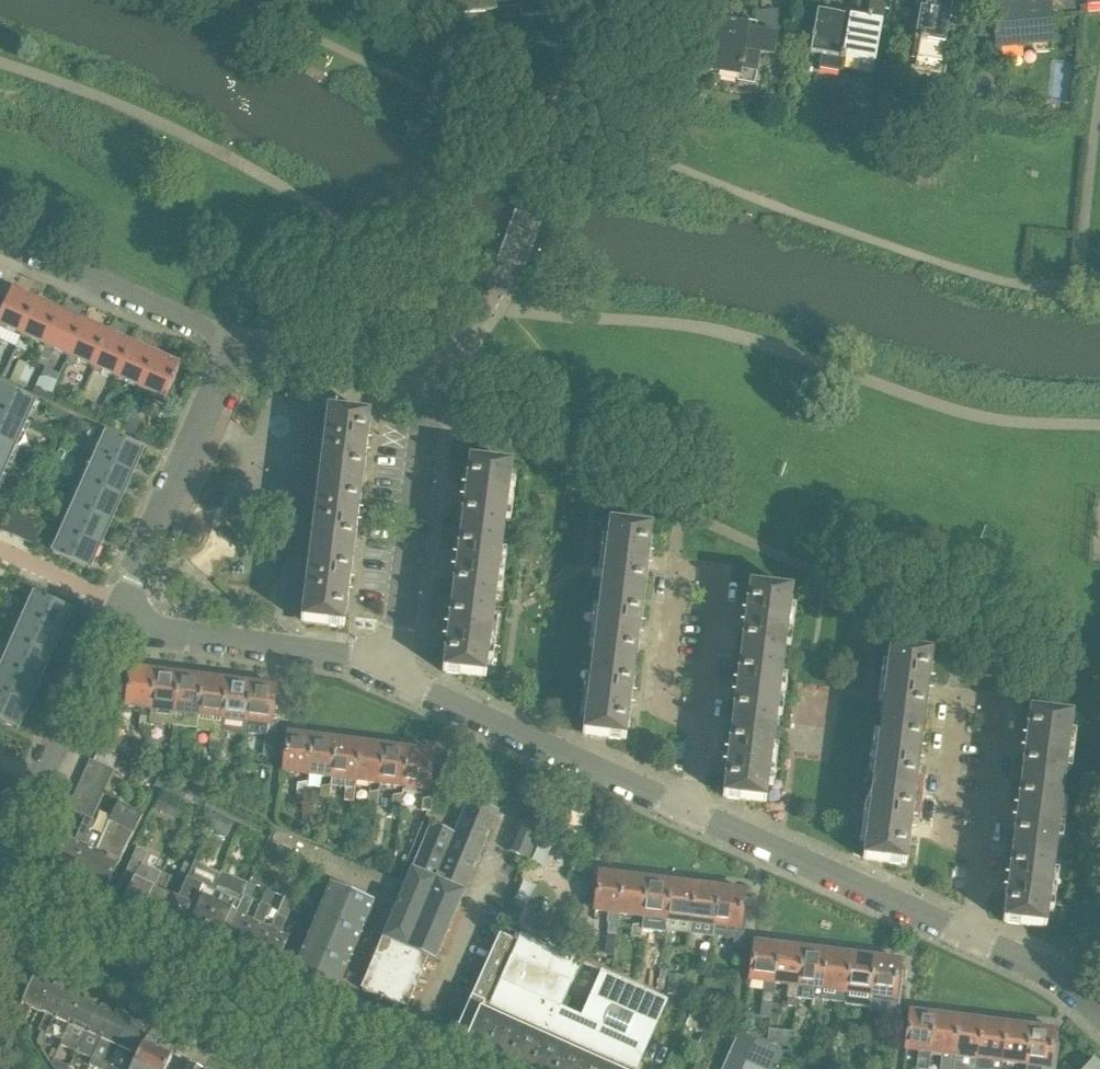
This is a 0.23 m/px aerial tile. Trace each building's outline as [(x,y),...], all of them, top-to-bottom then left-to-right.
[(445,14),(497,10),(496,2),(519,0),(444,0),(445,14)] [(520,17),(555,14),(554,0),(519,0),(520,17)] [(917,57),(917,58),(942,62),(953,2),(940,0),(927,0),(925,9),(920,8),(912,56),(917,57)] [(990,8),(994,7),(996,31),(993,31),(994,37),(997,37),(998,47),(1032,45),(1035,54),(1052,52),(1052,43),(1048,3),(1052,3),(1053,9),(1074,8),(1073,0),(989,0),(990,8)] [(867,20),(850,17),(841,69),(873,74),(880,33),(881,33),(886,5),(871,2),(867,20)] [(700,71),(738,78),(740,67),(744,67),(756,69),(756,70),(757,70),(760,53),(773,56),(777,37),(778,37),(779,31),(777,10),(756,12),(758,33),(756,32),(754,40),(745,38),(748,26),(710,19),(700,71)] [(840,72),(841,69),(850,17),(818,11),(813,36),(812,36),(812,39),(813,39),(810,53),(818,54),(817,60),(820,61),(819,68),(840,72)] [(994,37),(993,31),(985,32),(986,48),(998,47),(997,37),(994,37)] [(20,337),(36,300),(14,291),(14,290),(13,290),(4,308),(0,318),(0,328),(7,331),(9,326),(22,332),(20,337)] [(44,347),(44,348),(60,311),(59,311),(37,301),(38,301),(36,300),(20,337),(31,342),(33,337),(46,343),(44,347)] [(68,358),(84,321),(83,321),(83,322),(61,312),(61,311),(60,311),(44,348),(55,352),(57,348),(70,353),(68,358)] [(80,358),(93,364),(107,332),(85,322),(84,321),(68,358),(78,363),(80,358)] [(104,369),(117,375),(131,343),(109,333),(107,332),(93,364),(92,369),(102,373),(104,369)] [(128,380),(141,385),(155,353),(155,354),(133,344),(133,343),(131,343),(117,375),(115,379),(126,384),(128,380)] [(155,353),(141,385),(139,390),(150,395),(152,390),(166,397),(172,383),(173,384),(175,379),(174,378),(180,365),(179,364),(156,354),(157,354),(155,353)] [(20,360),(10,380),(26,388),(36,368),(20,360)] [(57,381),(46,377),(40,377),(34,390),(50,397),(57,381)] [(24,425),(35,401),(0,385),(0,414),(24,425)] [(97,419),(102,408),(93,403),(88,415),(97,419)] [(49,406),(48,407),(45,414),(64,423),(68,415),(49,406)] [(321,466),(319,482),(362,487),(365,462),(365,459),(366,459),(368,445),(367,445),(371,416),(328,410),(326,427),(325,427),(325,429),(324,440),(323,440),(323,441),(324,442),(322,452),(322,453),(321,465),(320,465),(320,466),(321,466)] [(13,449),(19,437),(24,439),(27,431),(22,429),(24,425),(0,414),(0,443),(13,449)] [(93,426),(73,417),(69,425),(89,434),(93,426)] [(130,418),(125,432),(136,437),(141,423),(130,418)] [(107,433),(96,457),(132,473),(143,449),(127,442),(123,440),(107,433)] [(3,473),(7,463),(12,465),(16,457),(11,455),(13,449),(0,443),(0,472),(3,473)] [(89,473),(85,481),(121,497),(132,473),(96,457),(93,464),(88,462),(85,471),(89,473)] [(464,503),(461,531),(503,537),(505,521),(506,521),(506,520),(507,508),(508,507),(507,507),(508,497),(509,497),(509,495),(510,484),(511,484),(511,482),(510,482),(512,466),(469,460),(466,490),(465,490),(463,503),(464,503)] [(78,498),(74,505),(111,521),(121,497),(85,481),(81,490),(77,488),(73,496),(78,498)] [(312,536),(310,552),(353,557),(356,531),(356,529),(357,529),(359,515),(358,515),(362,487),(319,482),(317,497),(316,497),(316,498),(317,498),(315,510),(315,511),(314,522),(313,522),(313,523),(314,523),(312,535),(312,534),(312,536)] [(66,525),(64,529),(100,545),(111,521),(74,505),(69,517),(65,515),(61,523),(66,525)] [(1,530),(33,544),(36,540),(43,524),(10,510),(2,526),(1,530)] [(602,579),(600,594),(643,599),(647,572),(648,572),(649,558),(648,558),(652,528),(609,523),(607,540),(607,541),(606,553),(605,553),(605,554),(606,554),(604,565),(604,566),(603,577),(602,577),(602,579)] [(100,545),(64,529),(55,549),(53,553),(89,569),(100,545)] [(455,575),(452,601),(495,606),(497,591),(497,590),(497,589),(498,578),(499,578),(499,577),(498,577),(500,566),(500,565),(501,553),(502,553),(502,552),(503,537),(461,531),(457,559),(456,559),(455,573),(455,575)] [(36,540),(33,544),(31,548),(51,557),(53,553),(55,549),(36,540)] [(353,557),(310,552),(308,567),(308,568),(307,580),(306,580),(306,581),(305,591),(304,592),(305,593),(303,604),(303,605),(303,606),(301,622),(344,627),(348,598),(350,585),(349,584),(353,557)] [(13,588),(34,597),(35,593),(37,589),(17,580),(13,588)] [(744,629),(741,657),(784,662),(786,646),(786,645),(787,634),(788,634),(788,632),(787,632),(789,622),(789,621),(790,609),(791,609),(791,608),(790,608),(792,591),(750,586),(746,615),(745,615),(743,629),(744,629)] [(34,597),(25,617),(61,633),(71,609),(35,593),(34,597)] [(594,648),(592,664),(635,669),(638,643),(638,641),(639,641),(641,627),(640,627),(640,626),(643,599),(600,594),(599,610),(598,610),(598,611),(597,622),(596,622),(596,624),(597,624),(596,634),(595,634),(595,635),(595,636),(594,647),(593,647),(593,648),(594,648)] [(495,606),(452,601),(449,626),(448,629),(446,642),(447,643),(443,672),(486,677),(488,660),(488,661),(489,659),(488,659),(490,648),(490,646),(491,636),(492,636),(492,635),(491,634),(493,623),(493,622),(495,606)] [(25,617),(14,641),(50,657),(61,633),(25,617)] [(14,641),(3,665),(39,681),(50,657),(14,641)] [(883,704),(881,720),(924,725),(927,700),(927,697),(928,697),(930,683),(929,683),(933,654),(890,648),(888,665),(887,665),(887,666),(886,678),(885,678),(885,679),(886,679),(885,690),(884,690),(884,691),(883,702),(882,702),(882,704),(883,704)] [(735,700),(732,726),(775,731),(777,716),(777,715),(778,703),(779,703),(779,702),(780,691),(780,692),(780,690),(781,679),(782,679),(782,677),(784,662),(741,657),(737,684),(736,684),(735,698),(735,700)] [(635,669),(592,664),(590,679),(589,679),(589,681),(590,681),(588,692),(588,693),(587,704),(586,704),(586,705),(587,705),(585,717),(585,718),(583,735),(626,740),(629,711),(630,711),(632,697),(631,697),(635,669)] [(0,672),(0,692),(28,705),(39,681),(3,665),(0,672)] [(126,706),(151,709),(156,672),(131,669),(126,706)] [(151,709),(149,723),(174,726),(175,719),(173,719),(179,675),(156,672),(151,709)] [(174,726),(197,729),(203,678),(179,675),(173,719),(175,719),(174,726)] [(210,736),(220,738),(227,681),(203,678),(197,729),(210,731),(210,736)] [(486,688),(501,689),(503,681),(488,679),(486,688)] [(227,681),(221,730),(245,733),(245,729),(251,684),(227,681)] [(276,687),(251,684),(245,729),(245,733),(257,734),(265,735),(264,744),(262,755),(272,757),(277,724),(278,712),(280,695),(275,694),(276,687)] [(0,692),(0,722),(2,722),(18,729),(28,705),(0,692)] [(1024,754),(1021,781),(1064,787),(1066,771),(1066,770),(1067,758),(1068,759),(1068,757),(1067,757),(1069,747),(1069,746),(1070,734),(1071,734),(1071,733),(1070,733),(1073,716),(1030,711),(1026,740),(1025,740),(1024,754)] [(139,728),(148,730),(149,716),(141,718),(142,717),(141,717),(139,728)] [(874,774),(872,789),(915,794),(918,766),(919,766),(921,753),(920,752),(924,725),(881,720),(879,735),(878,735),(878,736),(879,736),(877,747),(877,749),(876,759),(875,759),(875,760),(876,761),(874,772),(874,773),(874,774)] [(100,748),(114,754),(123,732),(110,726),(100,748)] [(775,731),(732,726),(729,754),(728,754),(726,768),(727,768),(723,797),(766,803),(768,786),(769,786),(769,785),(768,784),(770,773),(770,772),(771,761),(772,761),(772,760),(771,760),(773,748),(773,747),(775,731)] [(284,772),(309,774),(314,737),(288,734),(284,772)] [(309,774),(333,777),(337,740),(314,737),(309,774)] [(219,750),(220,740),(211,739),(210,749),(219,750)] [(355,789),(356,780),(361,743),(337,740),(333,777),(332,786),(354,788),(355,788),(355,789)] [(356,780),(380,783),(384,746),(361,743),(356,780)] [(380,783),(405,786),(410,750),(384,746),(380,783)] [(410,750),(405,786),(429,789),(430,777),(435,777),(438,760),(432,760),(433,753),(410,750)] [(90,759),(85,772),(109,782),(114,770),(90,759)] [(168,769),(189,779),(191,767),(169,764),(168,769)] [(85,772),(79,784),(103,795),(109,782),(85,772)] [(155,785),(167,791),(171,783),(159,777),(155,785)] [(1015,825),(1012,851),(1055,857),(1057,841),(1058,840),(1057,840),(1058,828),(1059,828),(1059,827),(1060,816),(1060,817),(1061,815),(1060,815),(1062,804),(1062,802),(1064,787),(1021,781),(1018,807),(1017,809),(1015,823),(1016,823),(1015,825)] [(297,795),(306,796),(308,782),(298,784),(297,795)] [(171,783),(167,791),(204,807),(208,799),(171,783)] [(79,784),(74,796),(98,807),(103,795),(79,784)] [(320,798),(330,799),(331,785),(322,787),(320,798)] [(344,800),(354,802),(355,789),(355,788),(354,788),(346,790),(344,800)] [(915,794),(872,789),(870,804),(870,806),(869,817),(868,817),(868,818),(867,829),(866,830),(867,830),(866,842),(865,842),(865,843),(863,860),(906,865),(910,836),(912,822),(911,822),(915,794)] [(368,803),(378,805),(380,791),(370,792),(368,803)] [(392,807),(401,808),(403,794),(393,796),(392,807)] [(68,809),(86,816),(92,819),(98,807),(74,796),(68,809)] [(155,806),(155,807),(167,813),(179,818),(184,809),(172,803),(160,797),(159,797),(155,806)] [(407,881),(405,886),(362,990),(380,997),(380,998),(382,998),(386,999),(386,1000),(387,1001),(388,1000),(407,1008),(412,997),(428,959),(436,962),(498,811),(469,798),(454,834),(437,826),(438,825),(438,823),(438,822),(438,821),(437,820),(436,819),(435,819),(434,818),(432,818),(431,818),(430,819),(429,820),(428,821),(428,822),(428,823),(428,825),(429,826),(429,827),(430,827),(414,865),(409,863),(402,879),(407,881)] [(423,799),(421,810),(431,812),(432,798),(423,799)] [(111,817),(101,838),(125,850),(143,815),(118,802),(111,817)] [(508,851),(528,860),(545,819),(525,810),(508,851)] [(227,836),(234,822),(228,819),(216,814),(210,828),(227,836)] [(51,867),(69,875),(88,833),(91,827),(90,827),(93,819),(92,819),(86,816),(74,842),(65,838),(51,867)] [(248,839),(252,831),(240,825),(236,833),(248,839)] [(69,875),(86,883),(99,854),(94,851),(101,838),(88,833),(69,875)] [(99,854),(86,883),(105,891),(125,850),(101,838),(94,851),(99,854)] [(122,882),(119,888),(119,889),(120,889),(121,889),(124,891),(128,893),(125,900),(145,909),(154,890),(162,873),(153,869),(143,865),(147,855),(148,854),(148,853),(147,853),(138,848),(137,848),(137,849),(136,851),(134,854),(122,882)] [(1055,857),(1012,851),(1009,876),(1009,879),(1008,879),(1006,893),(1007,893),(1003,922),(1046,928),(1048,911),(1049,911),(1049,909),(1048,909),(1050,898),(1050,897),(1051,886),(1052,886),(1052,885),(1051,885),(1053,873),(1054,872),(1053,872),(1055,857)] [(187,880),(193,867),(185,863),(179,876),(187,880)] [(154,890),(145,909),(165,918),(174,898),(178,900),(186,884),(162,873),(154,890)] [(599,873),(597,895),(595,910),(608,912),(607,922),(608,922),(618,921),(619,913),(623,876),(599,873)] [(222,895),(204,935),(223,944),(237,914),(236,913),(243,896),(242,895),(246,887),(220,876),(213,891),(222,895)] [(619,913),(643,916),(647,879),(623,876),(619,913)] [(643,916),(667,919),(671,882),(647,879),(643,916)] [(165,918),(185,927),(203,887),(187,880),(186,884),(178,900),(174,898),(165,918)] [(689,933),(689,931),(690,922),(695,885),(671,882),(667,919),(666,927),(666,930),(689,933)] [(249,883),(243,896),(251,899),(257,887),(257,886),(250,883),(249,883)] [(330,884),(317,915),(361,934),(374,903),(330,884)] [(695,885),(690,922),(689,931),(690,930),(690,934),(713,937),(713,936),(714,925),(718,888),(695,885)] [(185,927),(204,935),(222,895),(213,891),(203,887),(185,927)] [(721,889),(718,888),(714,925),(713,936),(733,939),(732,949),(731,953),(741,954),(744,937),(747,917),(749,899),(743,898),(744,892),(721,889)] [(266,890),(261,903),(270,907),(275,894),(266,890)] [(223,944),(239,951),(253,921),(245,918),(253,900),(251,899),(243,896),(236,913),(237,914),(223,944)] [(285,897),(279,910),(277,915),(287,919),(295,902),(294,901),(285,897)] [(239,951),(258,959),(271,929),(263,926),(271,907),(270,907),(261,903),(253,921),(239,951)] [(271,929),(258,959),(276,967),(290,938),(281,934),(287,919),(277,915),(271,929)] [(317,915),(305,944),(349,963),(361,934),(317,915)] [(618,921),(608,922),(607,934),(617,935),(618,921)] [(631,937),(641,938),(642,924),(633,926),(631,937)] [(457,1036),(467,1040),(516,932),(504,926),(455,1036),(457,1037),(457,1036)] [(465,1044),(487,1054),(538,942),(539,942),(537,941),(516,932),(467,1040),(465,1044)] [(617,935),(607,934),(604,954),(614,956),(617,935)] [(487,1054),(509,1064),(561,952),(560,952),(560,951),(559,951),(538,942),(487,1054)] [(750,980),(774,983),(778,945),(755,942),(750,980)] [(349,963),(305,944),(292,975),(336,993),(349,963)] [(796,1007),(797,999),(798,994),(796,994),(802,948),(778,945),(774,983),(788,985),(787,997),(788,997),(786,1006),(796,1007)] [(821,1010),(822,1000),(822,996),(821,996),(826,952),(802,948),(796,994),(798,994),(797,999),(812,1000),(811,1009),(821,1010)] [(520,1068),(533,1068),(561,1008),(582,962),(582,961),(581,961),(580,961),(561,952),(509,1064),(520,1068)] [(822,996),(822,1000),(845,1003),(847,992),(845,992),(849,955),(826,952),(821,996),(822,996)] [(845,992),(847,992),(868,995),(873,958),(849,955),(845,992)] [(873,958),(868,995),(867,1003),(870,1002),(869,1011),(898,1015),(904,973),(903,972),(902,974),(898,973),(900,961),(873,958)] [(625,981),(624,980),(624,981),(604,972),(583,1017),(559,1068),(585,1068),(625,981)] [(31,1007),(38,1011),(50,982),(35,975),(33,979),(21,974),(5,1008),(2,1030),(26,1036),(31,1026),(23,1023),(31,1007)] [(668,980),(666,993),(668,993),(681,995),(682,982),(668,980)] [(647,991),(645,990),(645,991),(625,981),(585,1068),(611,1068),(647,991)] [(40,1047),(47,1034),(66,990),(50,982),(38,1011),(46,1014),(38,1030),(41,1032),(36,1042),(40,1047)] [(62,1022),(69,1025),(82,997),(66,990),(47,1034),(55,1038),(62,1022)] [(761,1011),(771,1012),(774,990),(764,992),(761,1011)] [(611,1068),(637,1068),(668,1001),(647,991),(611,1068)] [(683,1005),(694,1006),(697,1006),(699,993),(685,992),(683,1005)] [(60,1045),(76,1052),(97,1004),(82,997),(69,1025),(60,1045)] [(76,1052),(92,1059),(113,1011),(97,1004),(76,1052)] [(583,1017),(561,1008),(533,1068),(559,1068),(583,1017)] [(691,1012),(684,1009),(680,1017),(687,1020),(691,1012)] [(97,1068),(106,1068),(129,1018),(113,1011),(92,1059),(89,1065),(97,1068)] [(692,1012),(685,1025),(701,1033),(708,1020),(692,1012)] [(930,1052),(935,1015),(910,1012),(906,1049),(918,1051),(916,1068),(928,1068),(930,1052)] [(958,1018),(935,1015),(930,1052),(942,1054),(940,1068),(952,1068),(958,1018)] [(106,1068),(126,1068),(146,1026),(129,1018),(106,1068)] [(981,1021),(958,1018),(952,1068),(975,1068),(981,1021)] [(1001,1061),(1005,1024),(981,1021),(975,1068),(1000,1068),(1001,1061)] [(1001,1061),(1026,1064),(1029,1027),(1005,1024),(1001,1061)] [(1025,1068),(1055,1068),(1059,1044),(1053,1044),(1055,1030),(1029,1027),(1026,1064),(1025,1068)] [(790,1049),(793,1032),(780,1030),(779,1044),(790,1049)] [(756,1040),(739,1033),(722,1068),(742,1068),(756,1040)] [(173,1052),(145,1040),(131,1068),(166,1068),(173,1052)] [(783,1052),(756,1040),(742,1068),(775,1068),(783,1052)] [(800,1054),(811,1059),(813,1057),(815,1051),(803,1046),(800,1052),(800,1054)] [(823,1064),(828,1065),(836,1066),(837,1051),(825,1050),(823,1064)] [(54,1068),(69,1068),(70,1067),(53,1060),(51,1065),(54,1068)]
